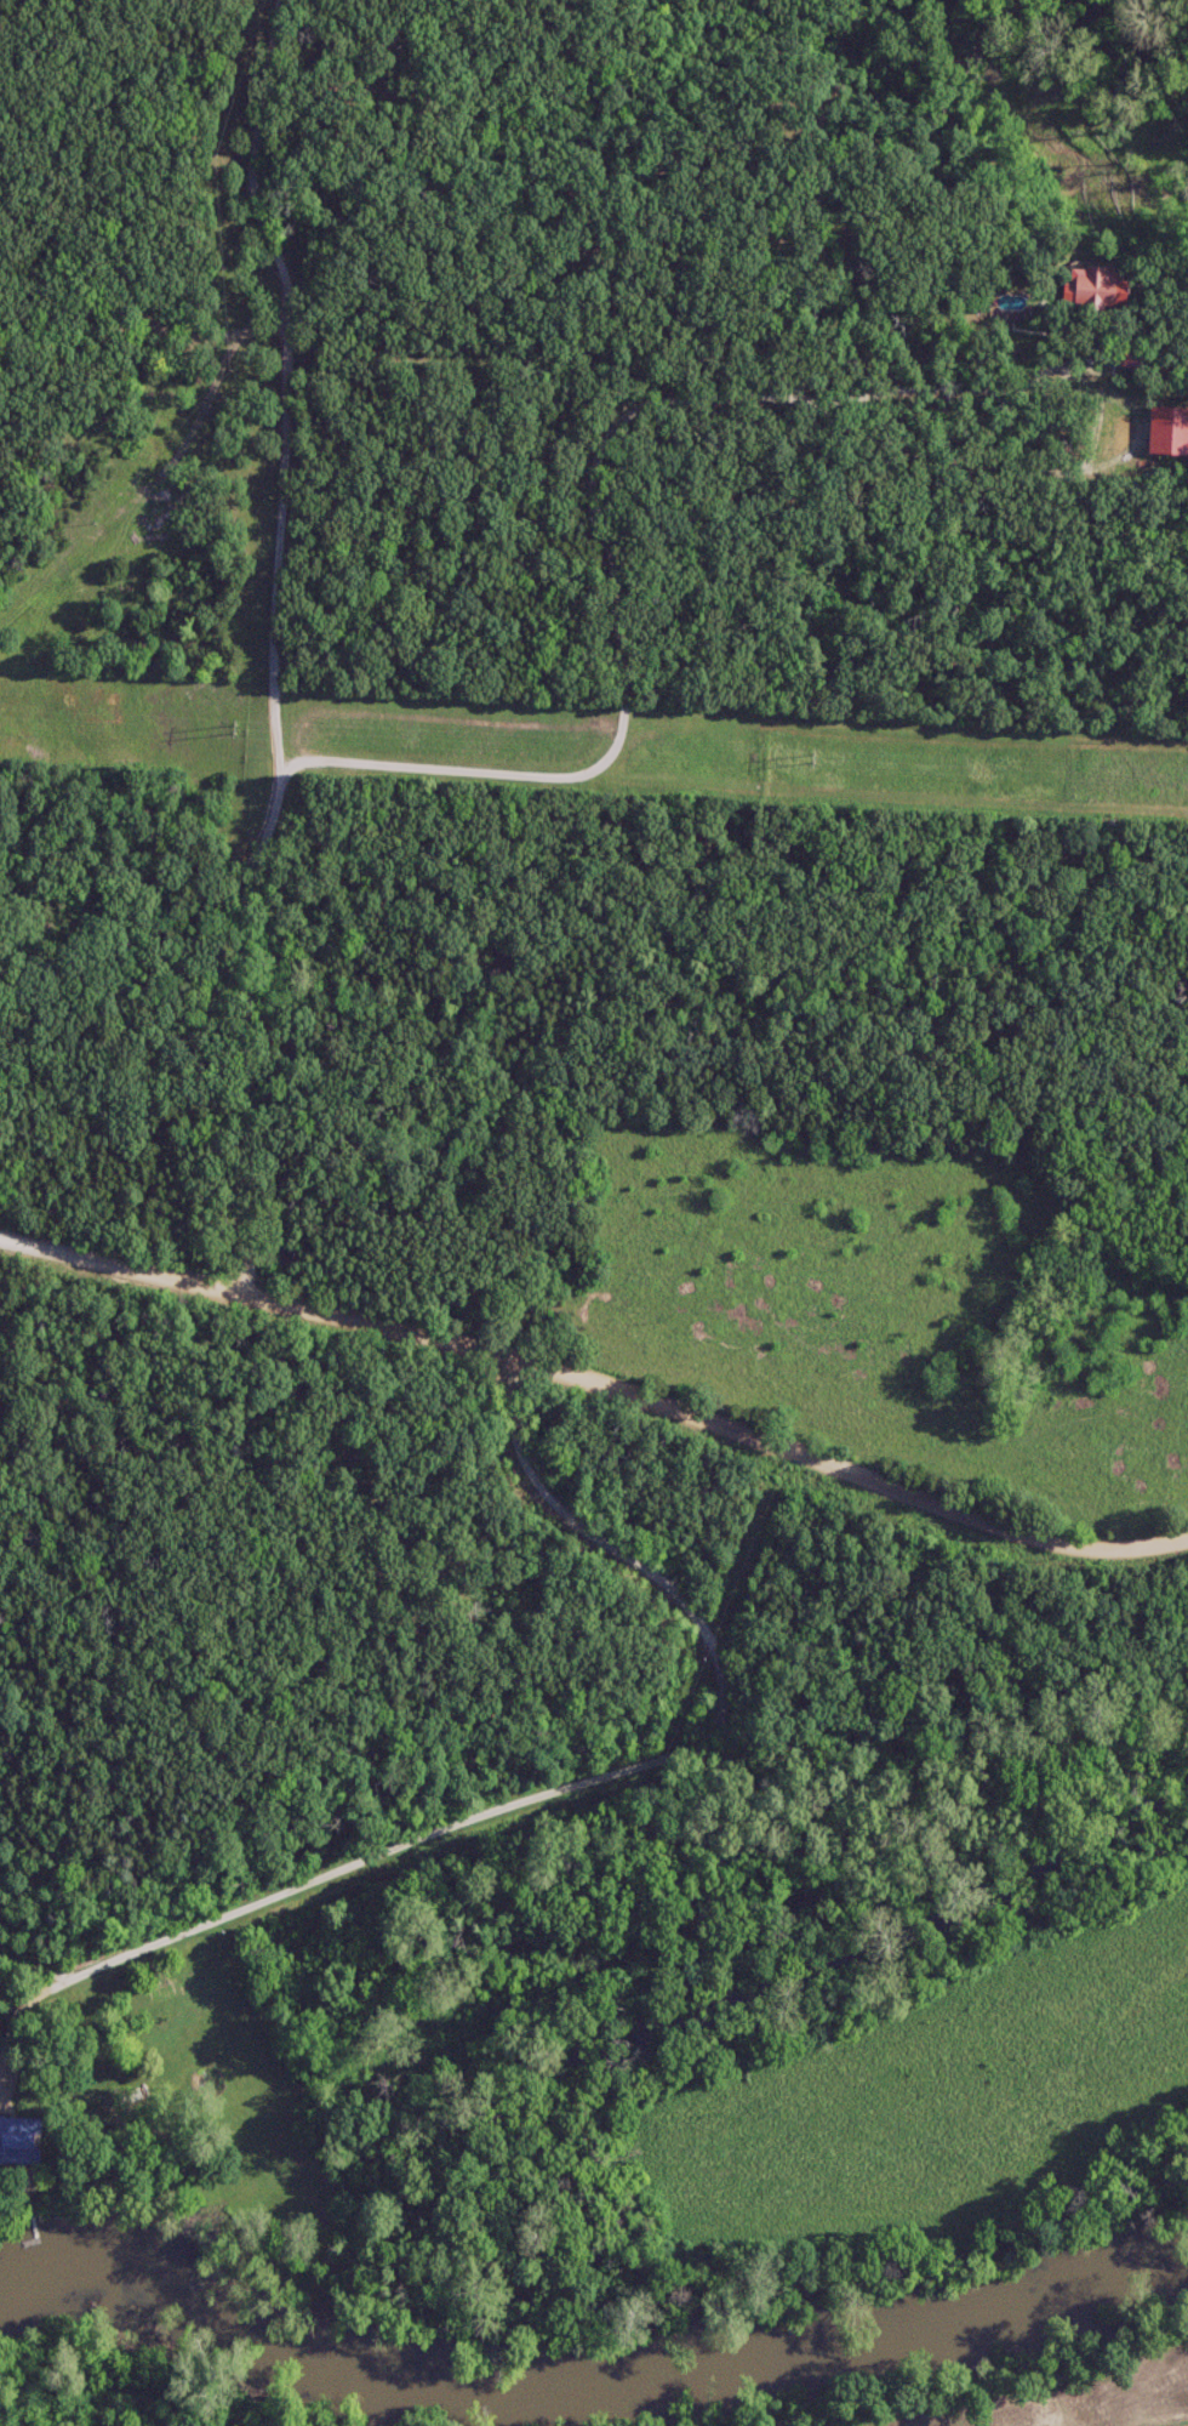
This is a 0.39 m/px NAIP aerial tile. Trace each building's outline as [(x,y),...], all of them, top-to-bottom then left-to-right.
[(1066,274),(1066,311),(1099,311),(1099,292),(1087,292),(1087,274),(1066,274)] [(25,2161),(27,2127),(0,2126),(0,2160),(25,2161)]
